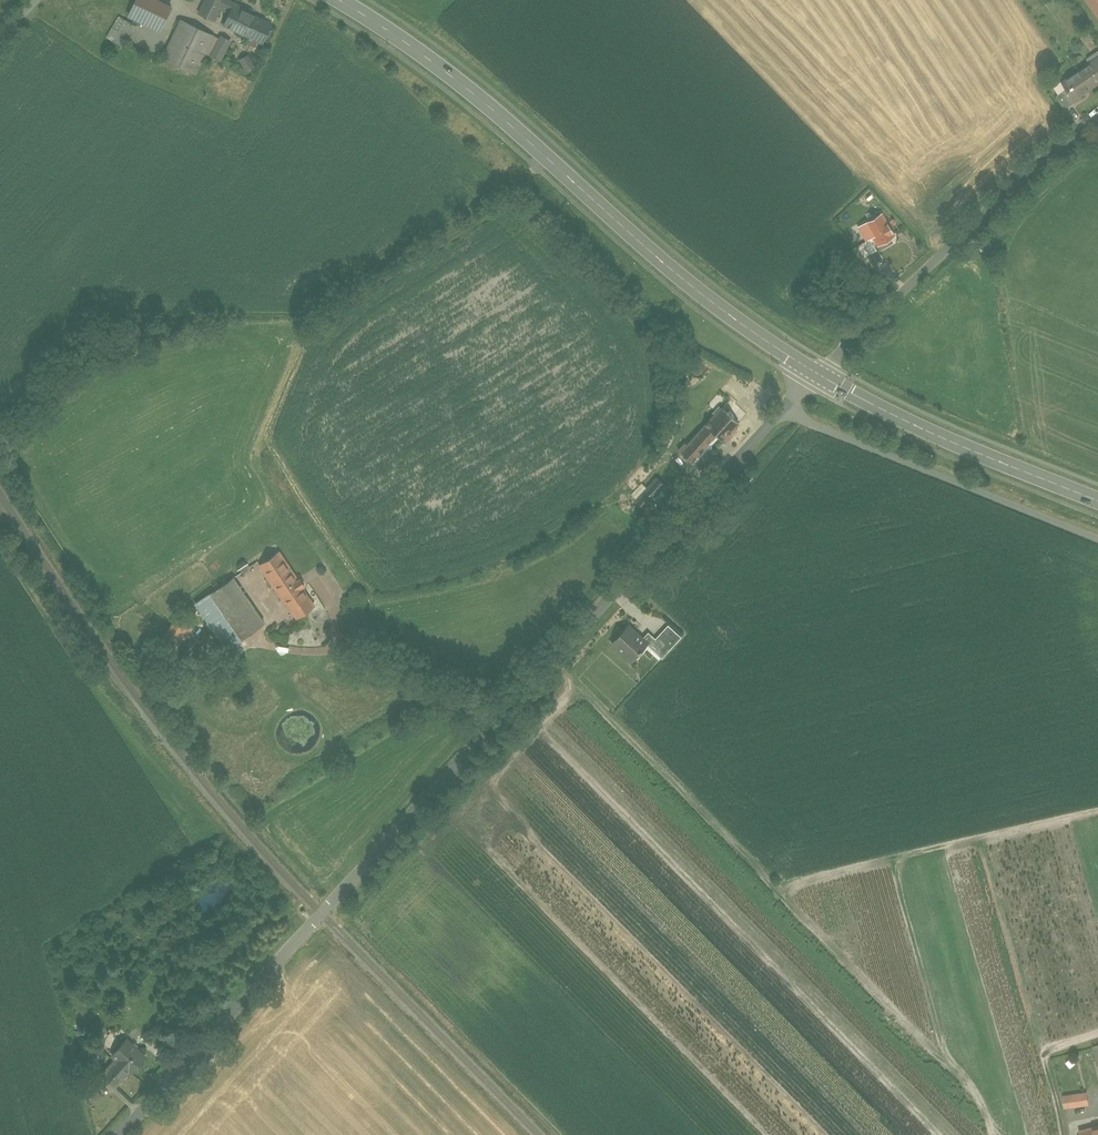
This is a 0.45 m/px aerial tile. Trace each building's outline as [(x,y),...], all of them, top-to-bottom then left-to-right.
[(161,0),(138,0),(132,13),(165,29),(176,7),(161,0)] [(202,11),(218,19),(224,7),(227,0),(208,0),(202,11)] [(233,0),(227,0),(224,7),(236,13),(239,6),(241,4),(233,0)] [(276,25),(239,6),(236,13),(230,25),(267,43),(276,25)] [(138,25),(121,16),(110,36),(127,45),(138,25)] [(216,35),(185,20),(166,57),(197,72),(208,52),(216,35)] [(221,38),(213,54),(224,60),(234,40),(223,34),(221,38)] [(221,38),(216,35),(208,52),(213,54),(221,38)] [(252,55),(243,58),(248,71),(257,68),(252,55)] [(1079,71),(1091,88),(1097,83),(1097,58),(1079,71)] [(1091,88),(1079,71),(1062,82),(1062,81),(1053,87),(1059,94),(1056,96),(1065,109),(1082,97),(1081,95),(1091,88)] [(885,213),(868,222),(881,246),(898,236),(885,213)] [(728,406),(710,426),(713,428),(721,436),(726,440),(729,438),(732,441),(743,428),(740,425),(744,420),(728,406)] [(713,428),(692,451),(701,459),(721,436),(713,428)] [(658,476),(646,486),(643,483),(632,493),(644,506),(667,486),(658,476)] [(261,562),(295,613),(314,601),(280,550),(261,562)] [(233,639),(264,620),(234,576),(212,591),(230,618),(222,623),(233,639)] [(182,644),(196,624),(180,613),(167,633),(182,644)] [(628,626),(612,644),(633,663),(649,645),(661,656),(681,634),(669,623),(656,636),(650,631),(643,639),(628,626)] [(151,1055),(129,1036),(115,1051),(122,1057),(115,1065),(120,1070),(127,1077),(134,1070),(136,1071),(151,1055)] [(120,1070),(112,1079),(120,1085),(127,1077),(120,1070)] [(1088,1092),(1063,1095),(1065,1109),(1090,1106),(1088,1092)]
